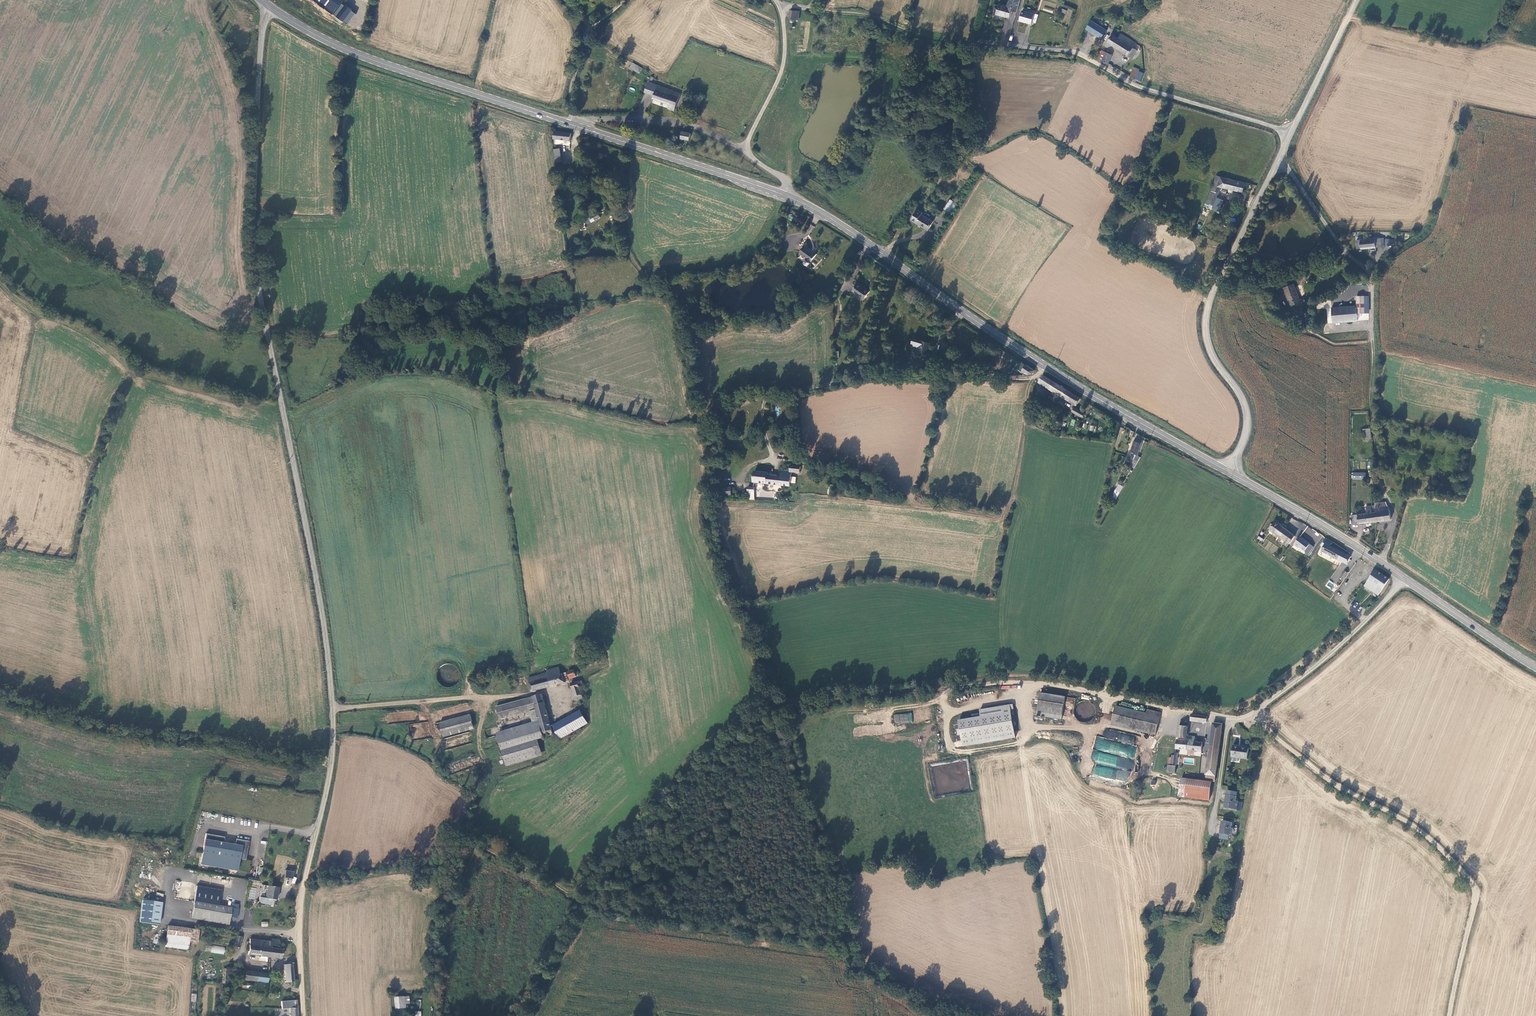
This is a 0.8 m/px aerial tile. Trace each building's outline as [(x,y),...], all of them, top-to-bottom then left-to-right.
[(333,15),(341,4),(344,0),(312,0),(333,15)] [(1017,12),(1020,0),(1010,0),(1008,6),(999,4),(998,9),(996,8),(995,12),(997,12),(996,14),(1010,18),(1012,11),(1017,12)] [(341,4),(333,15),(347,25),(355,14),(341,4)] [(1023,10),(1020,21),(1032,24),(1035,14),(1023,10)] [(1086,29),(1102,39),(1107,30),(1092,21),(1086,29)] [(1124,42),(1127,37),(1121,34),(1119,38),(1113,35),(1108,42),(1120,50),(1124,42)] [(1133,48),(1136,43),(1127,37),(1124,42),(1120,50),(1133,58),(1137,50),(1133,48)] [(1098,59),(1102,61),(1106,52),(1101,50),(1098,59)] [(1112,55),(1106,52),(1102,61),(1102,62),(1108,64),(1112,55)] [(643,68),(637,65),(634,70),(640,73),(643,68)] [(1136,79),(1141,81),(1144,74),(1139,71),(1136,79)] [(681,94),(667,89),(658,85),(648,82),(645,92),(655,95),(653,99),(670,104),(668,109),(675,111),(681,94)] [(570,141),(571,133),(555,131),(554,139),(570,141)] [(683,131),(681,138),(690,140),(691,133),(683,131)] [(560,149),(554,150),(556,162),(562,162),(560,149)] [(1243,192),(1245,183),(1216,175),(1211,190),(1219,193),(1221,187),(1243,192)] [(1214,206),(1219,193),(1211,190),(1206,202),(1211,205),(1214,206)] [(949,217),(958,204),(951,200),(945,208),(949,211),(946,215),(949,217)] [(912,220),(917,223),(929,230),(934,221),(922,214),(923,213),(918,210),(912,220)] [(592,222),(601,217),(598,212),(589,218),(590,219),(592,222)] [(1361,249),(1372,248),(1376,247),(1382,247),(1381,238),(1376,239),(1361,240),(1356,240),(1357,249),(1361,248),(1361,249)] [(816,254),(806,245),(800,252),(804,256),(804,257),(810,262),(816,254)] [(1323,254),(1318,247),(1305,256),(1311,263),(1323,254)] [(1184,282),(1182,286),(1190,291),(1192,287),(1184,282)] [(858,283),(853,291),(864,299),(870,291),(858,283)] [(1294,284),(1283,287),(1291,306),(1301,302),(1294,284)] [(1364,313),(1364,312),(1364,296),(1357,296),(1357,306),(1331,308),(1333,323),(1357,321),(1356,313),(1364,313)] [(931,343),(914,338),(912,347),(917,348),(916,351),(928,354),(931,343)] [(1024,374),(1033,375),(1035,370),(1026,364),(1024,369),(1019,367),(1017,370),(1024,374)] [(1039,384),(1049,390),(1053,382),(1043,376),(1039,384)] [(1076,407),(1080,399),(1053,382),(1049,390),(1076,407)] [(1075,409),(1072,414),(1083,419),(1086,415),(1075,409)] [(1370,428),(1363,429),(1364,439),(1371,438),(1370,428)] [(1131,467),(1134,469),(1140,459),(1137,458),(1143,442),(1136,439),(1128,462),(1132,464),(1131,467)] [(799,474),(800,467),(789,466),(788,473),(780,472),(779,477),(767,476),(767,473),(756,472),(755,474),(754,481),(754,484),(790,487),(791,473),(799,474)] [(1117,500),(1124,488),(1119,485),(1114,494),(1115,495),(1114,498),(1117,500)] [(719,488),(720,497),(731,496),(730,487),(719,488)] [(1391,520),(1390,511),(1386,502),(1375,503),(1375,508),(1375,512),(1377,521),(1391,520)] [(1353,524),(1377,521),(1375,512),(1372,512),(1371,506),(1366,506),(1367,513),(1352,515),(1353,524)] [(1271,531),(1288,542),(1294,533),(1276,522),(1271,531)] [(1298,548),(1299,546),(1304,540),(1300,536),(1293,544),(1298,548)] [(1321,550),(1346,562),(1350,556),(1329,546),(1330,541),(1324,538),(1323,541),(1322,541),(1320,545),(1323,547),(1321,550)] [(1313,547),(1304,540),(1299,546),(1308,553),(1313,547)] [(1334,569),(1328,575),(1332,579),(1338,573),(1334,569)] [(1344,570),(1339,577),(1343,580),(1347,573),(1344,570)] [(1383,588),(1389,578),(1375,570),(1369,579),(1383,588)] [(1378,594),(1383,588),(1369,579),(1365,586),(1378,594)] [(530,681),(533,691),(565,683),(565,680),(568,680),(566,673),(561,674),(559,666),(547,669),(547,672),(542,673),(543,678),(530,681)] [(580,672),(580,671),(578,669),(577,669),(576,670),(576,671),(575,669),(569,671),(571,677),(577,676),(577,674),(579,673),(580,673),(580,672)] [(529,676),(530,681),(543,678),(542,673),(529,676)] [(578,681),(572,683),(576,696),(582,693),(578,681)] [(1066,696),(1041,693),(1038,717),(1063,719),(1066,696)] [(543,695),(534,697),(537,709),(539,721),(543,738),(553,735),(543,695)] [(534,697),(497,706),(500,718),(529,711),(537,709),(534,697)] [(1080,721),(1095,716),(1091,702),(1081,706),(1082,710),(1077,711),(1080,721)] [(991,718),(1013,713),(1010,711),(1009,706),(988,710),(991,718)] [(1160,710),(1149,709),(1146,709),(1145,713),(1114,708),(1111,728),(1157,734),(1160,710)] [(529,711),(531,723),(539,721),(537,709),(529,711)] [(581,710),(554,726),(561,739),(588,723),(581,710)] [(893,715),(895,724),(912,721),(911,712),(893,715)] [(991,718),(961,724),(967,750),(1019,739),(1013,713),(991,718)] [(444,736),(475,728),(472,716),(441,723),(444,736)] [(499,748),(537,740),(543,738),(539,721),(531,723),(495,732),(499,748)] [(1205,775),(1216,777),(1223,726),(1222,724),(1214,723),(1205,775)] [(1188,725),(1179,724),(1177,737),(1186,738),(1188,725)] [(1103,737),(1096,736),(1091,762),(1095,763),(1092,775),(1129,782),(1136,746),(1133,746),(1135,735),(1105,729),(1103,737)] [(1187,741),(1177,739),(1176,746),(1175,748),(1202,752),(1203,743),(1195,742),(1195,736),(1188,735),(1187,741)] [(537,740),(499,748),(501,756),(503,762),(539,752),(537,740)] [(1249,748),(1233,745),(1232,757),(1240,758),(1248,759),(1249,748)] [(1176,755),(1172,754),(1172,756),(1172,759),(1167,758),(1167,762),(1175,764),(1176,755)] [(1174,766),(1166,766),(1166,773),(1174,774),(1174,766)] [(1213,783),(1182,779),(1180,795),(1211,800),(1213,783)] [(1238,792),(1227,791),(1226,795),(1224,795),(1224,799),(1226,799),(1225,807),(1235,809),(1238,792)] [(1233,822),(1223,821),(1221,834),(1231,836),(1233,822)] [(200,864),(218,867),(223,843),(224,837),(205,833),(200,864)] [(223,843),(218,867),(237,871),(239,859),(245,860),(248,841),(236,839),(235,845),(223,843)] [(286,870),(285,878),(294,878),(294,871),(286,870)] [(223,890),(198,886),(192,915),(230,921),(231,917),(238,918),(240,908),(239,908),(231,907),(220,905),(223,890)] [(259,901),(261,903),(272,905),(273,900),(276,900),(279,888),(268,886),(265,898),(260,897),(259,901)] [(143,900),(141,921),(160,923),(162,902),(143,900)] [(230,924),(230,921),(192,915),(192,918),(230,924)] [(200,930),(169,926),(166,946),(189,949),(190,942),(198,943),(200,930)] [(249,955),(271,957),(271,948),(272,946),(272,941),(251,939),(249,948),(249,952),(249,955)] [(212,945),(210,952),(224,955),(225,947),(212,945)] [(282,950),(271,948),(271,957),(281,959),(282,950)] [(293,964),(283,965),(284,976),(294,975),(293,964)] [(257,981),(259,973),(245,971),(244,980),(257,981)] [(257,981),(268,982),(269,974),(259,973),(257,981)] [(407,1004),(407,997),(396,997),(396,1008),(407,1009),(407,1004)] [(290,1015),(298,1015),(297,1001),(281,1001),(281,1008),(289,1008),(290,1015)]
